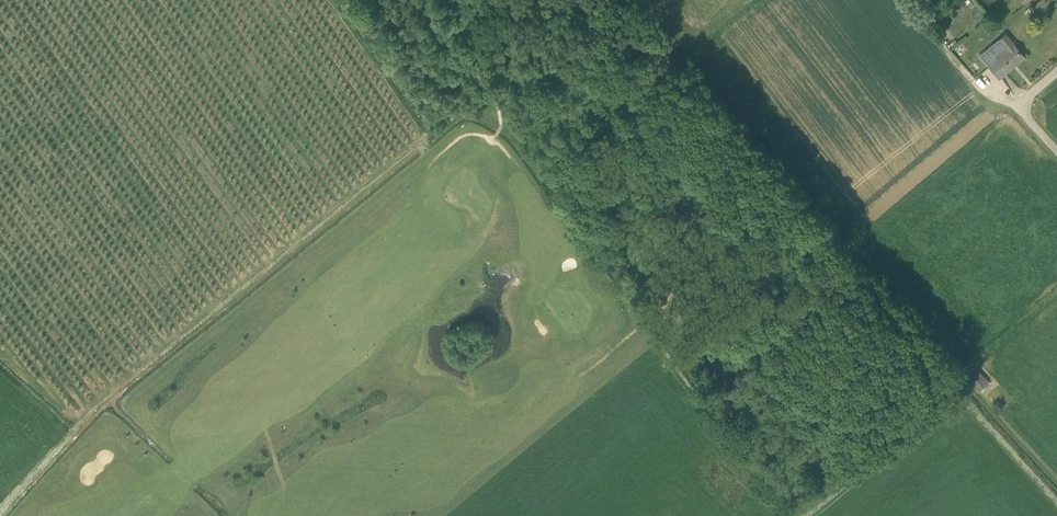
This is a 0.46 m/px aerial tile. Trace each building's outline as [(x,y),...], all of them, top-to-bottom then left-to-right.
[(947,27),(942,20),(935,25),(940,32),(947,27)] [(990,47),(999,57),(989,65),(999,77),(1024,56),(1014,44),(1005,34),(990,47)] [(962,372),(971,381),(980,391),(989,382),(972,363),(962,372)]
